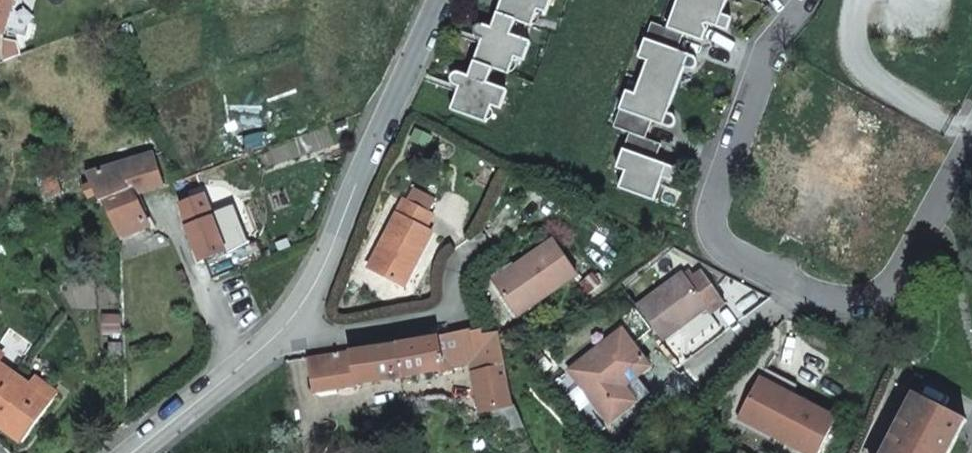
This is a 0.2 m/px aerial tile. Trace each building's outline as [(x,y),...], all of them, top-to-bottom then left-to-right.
[(490,66),(506,72),(513,55),(521,58),(528,39),(507,32),(513,18),(529,23),(535,7),(543,10),(547,0),(495,0),(486,24),(475,22),(472,22),(471,24),(468,27),(468,29),(468,32),(469,33),(478,36),(463,75),(458,73),(456,72),(453,72),(451,73),(448,75),(448,78),(447,80),(448,82),(449,83),(456,86),(448,108),(483,122),(490,106),(498,109),(505,90),(485,82),(490,66)] [(676,50),(682,33),(701,40),(707,23),(719,28),(724,15),(720,14),(726,0),(676,0),(666,27),(649,21),(637,56),(645,59),(632,93),(624,90),(610,126),(625,132),(612,169),(620,172),(615,188),(649,201),(658,180),(661,181),(666,167),(651,161),(657,144),(642,139),(649,122),(664,127),(666,128),(669,126),(671,125),(673,123),(673,120),(673,118),(672,116),(669,114),(666,113),(683,68),(687,69),(689,69),(692,68),(694,66),(695,64),(696,61),(695,58),(693,56),(690,55),(676,50)] [(726,30),(731,18),(724,15),(719,28),(726,30)] [(90,189),(76,196),(83,210),(100,201),(115,240),(147,227),(131,194),(162,184),(151,152),(82,172),(90,189)] [(668,184),(673,170),(666,167),(661,181),(668,184)] [(45,196),(59,191),(54,176),(39,181),(45,196)] [(221,212),(214,193),(202,199),(208,217),(221,212)] [(202,199),(200,194),(177,204),(182,225),(196,262),(206,258),(208,262),(201,264),(208,281),(217,277),(231,271),(257,260),(249,243),(229,251),(228,248),(221,250),(208,217),(202,199)] [(429,230),(422,227),(430,212),(402,197),(366,265),(398,282),(410,259),(413,260),(429,230)] [(494,282),(515,314),(576,275),(552,240),(514,264),(516,268),(494,282)] [(691,289),(698,284),(686,268),(679,273),(691,289)] [(698,284),(691,289),(679,273),(636,304),(658,333),(700,302),(707,310),(721,299),(705,279),(698,284)] [(584,281),(570,291),(575,299),(589,290),(584,281)] [(115,312),(100,313),(101,330),(116,330),(115,312)] [(621,327),(567,367),(607,421),(635,400),(623,384),(649,364),(621,327)] [(507,379),(498,335),(497,331),(467,335),(473,359),(467,360),(475,390),(481,409),(492,407),(513,404),(507,379)] [(473,359),(467,335),(389,344),(396,377),(439,369),(439,365),(467,360),(473,359)] [(396,377),(389,344),(329,351),(305,354),(309,388),(334,384),(333,379),(346,380),(355,384),(396,377)] [(10,375),(0,367),(0,389),(10,375)] [(53,393),(38,383),(33,390),(10,375),(0,389),(0,427),(20,441),(53,393)] [(756,378),(736,418),(803,452),(814,452),(833,418),(756,378)] [(914,394),(884,452),(946,452),(963,420),(914,394)] [(495,433),(522,425),(513,404),(492,407),(495,433)]
